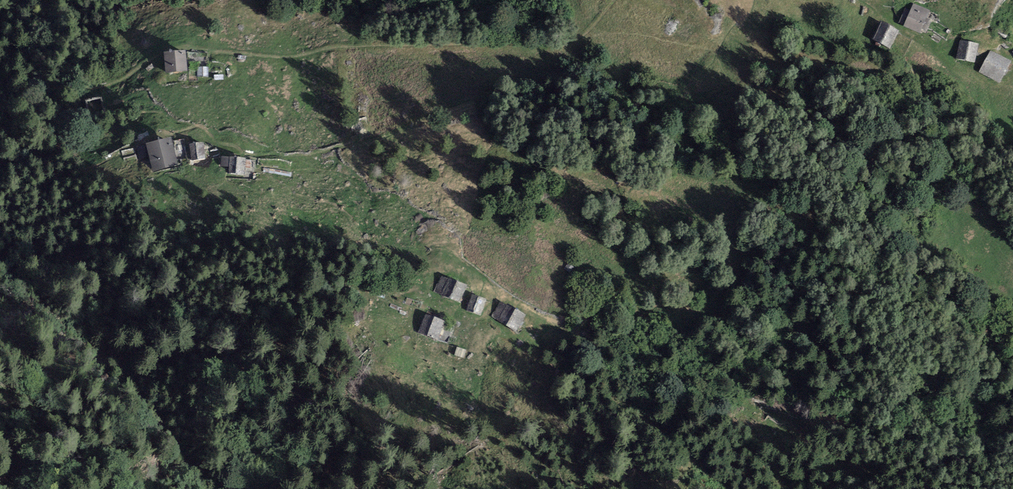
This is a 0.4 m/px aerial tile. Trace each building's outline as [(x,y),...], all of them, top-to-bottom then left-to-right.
[(930,12),(914,5),(911,11),(906,8),(899,23),(905,26),(904,28),(919,35),(930,12)] [(898,33),(879,24),(871,40),(889,50),(898,33)] [(978,45),(960,41),(956,61),(975,65),(978,45)] [(186,51),(163,54),(166,75),(188,72),(186,51)] [(1011,63),(991,51),(978,73),(999,85),(1011,63)] [(173,140),(146,146),(152,172),(179,165),(173,140)] [(204,144),(191,146),(193,162),(206,160),(204,144)] [(257,161),(222,157),(221,166),(230,167),(229,176),(255,179),(257,161)] [(466,289),(440,278),(434,293),(460,304),(466,289)] [(488,301),(471,295),(466,311),(483,317),(488,301)] [(507,306),(500,302),(492,316),(516,331),(526,315),(508,304),(507,306)] [(445,325),(425,317),(418,334),(438,342),(445,325)]
